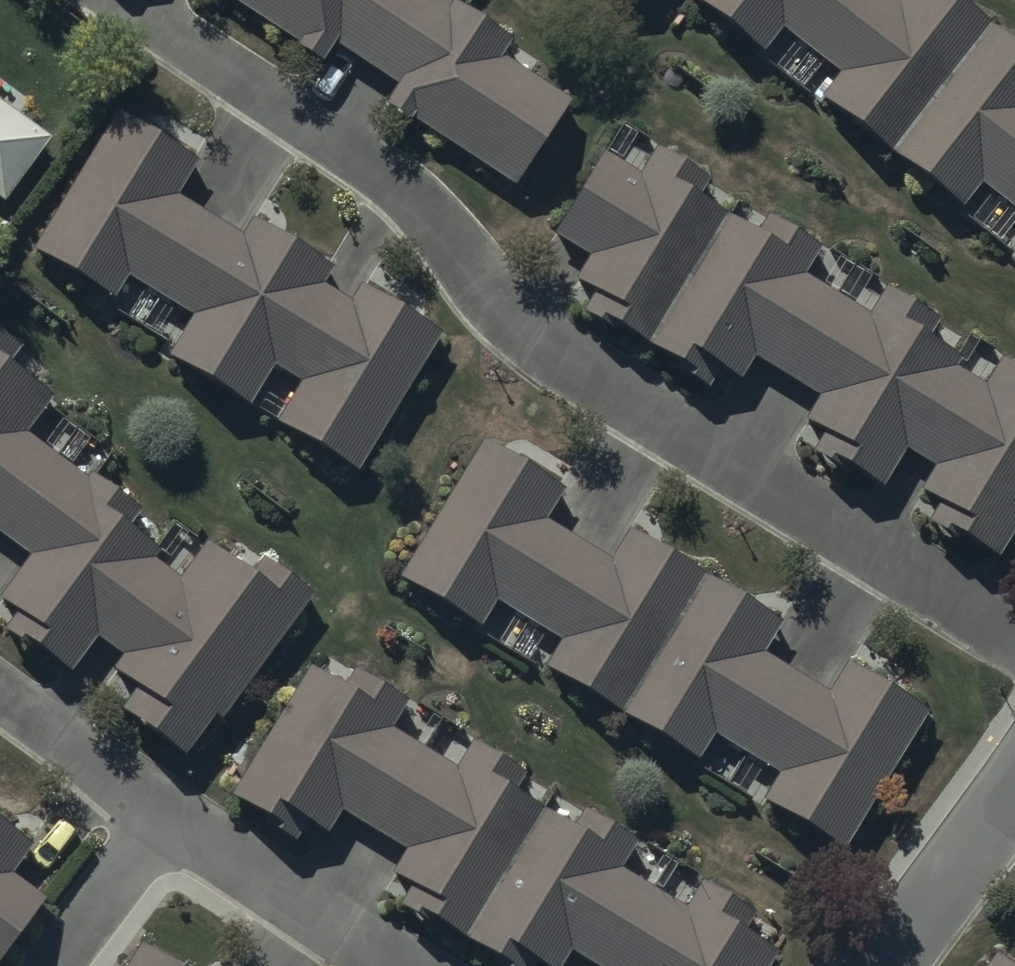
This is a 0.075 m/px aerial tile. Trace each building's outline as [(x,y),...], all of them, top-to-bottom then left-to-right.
[(296,52),(322,74),(334,54),(399,95),(386,115),(514,196),(569,108),(496,63),(504,48),(434,0),(218,0),(296,52)] [(646,10),(653,0),(631,0),(646,10)] [(762,61),(780,38),(841,83),(821,107),(959,216),(980,193),(1014,220),(1014,55),(945,0),(901,0),(897,4),(892,0),(688,0),(762,61)] [(1,212),(49,148),(0,111),(0,211),(1,212)] [(114,121),(32,259),(111,309),(126,286),(192,328),(167,366),(248,414),(271,376),(302,393),(274,433),(358,480),(440,345),(361,294),(351,308),(321,295),(330,276),(254,228),(243,245),(175,203),(194,168),(114,121)] [(540,251),(578,272),(566,293),(595,310),(586,325),(696,388),(706,369),(727,381),(742,356),(824,402),(805,434),(824,445),(811,467),(879,505),(900,469),(927,485),(916,504),(930,522),(922,538),(994,576),(1014,535),(1014,386),(988,372),(977,392),(949,378),(957,370),(921,348),(926,329),(880,303),(866,328),(798,289),(820,252),(756,215),(746,233),(703,208),(715,186),(647,147),(630,177),(594,156),(540,251)] [(36,561),(6,603),(26,618),(14,635),(78,680),(102,646),(125,662),(116,674),(143,693),(127,716),(193,762),(222,721),(227,725),(316,601),(266,566),(254,582),(207,548),(183,582),(159,565),(167,554),(137,533),(150,514),(95,475),(90,482),(33,441),(62,401),(17,369),(30,351),(0,330),(0,535),(36,561)] [(569,494),(486,444),(403,582),(487,633),(501,609),(564,647),(548,674),(702,767),(720,737),(788,779),(772,805),(850,853),(933,717),(850,668),(833,697),(769,658),(789,626),(632,532),(614,562),(551,524),(569,494)] [(242,805),(306,843),(314,831),(338,846),(353,821),(416,859),(399,888),(419,900),(408,919),(487,965),(544,965),(546,963),(550,965),(578,965),(583,957),(598,965),(778,965),(785,954),(758,938),(768,921),(715,889),(699,917),(629,875),(646,847),(597,819),(588,835),(524,797),(538,775),(477,739),(464,762),(412,731),(428,705),(366,668),(353,689),(322,670),(242,805)] [(51,907),(14,879),(34,852),(0,826),(0,965),(7,965),(51,907)] [(137,965),(172,965),(146,950),(137,965)]
